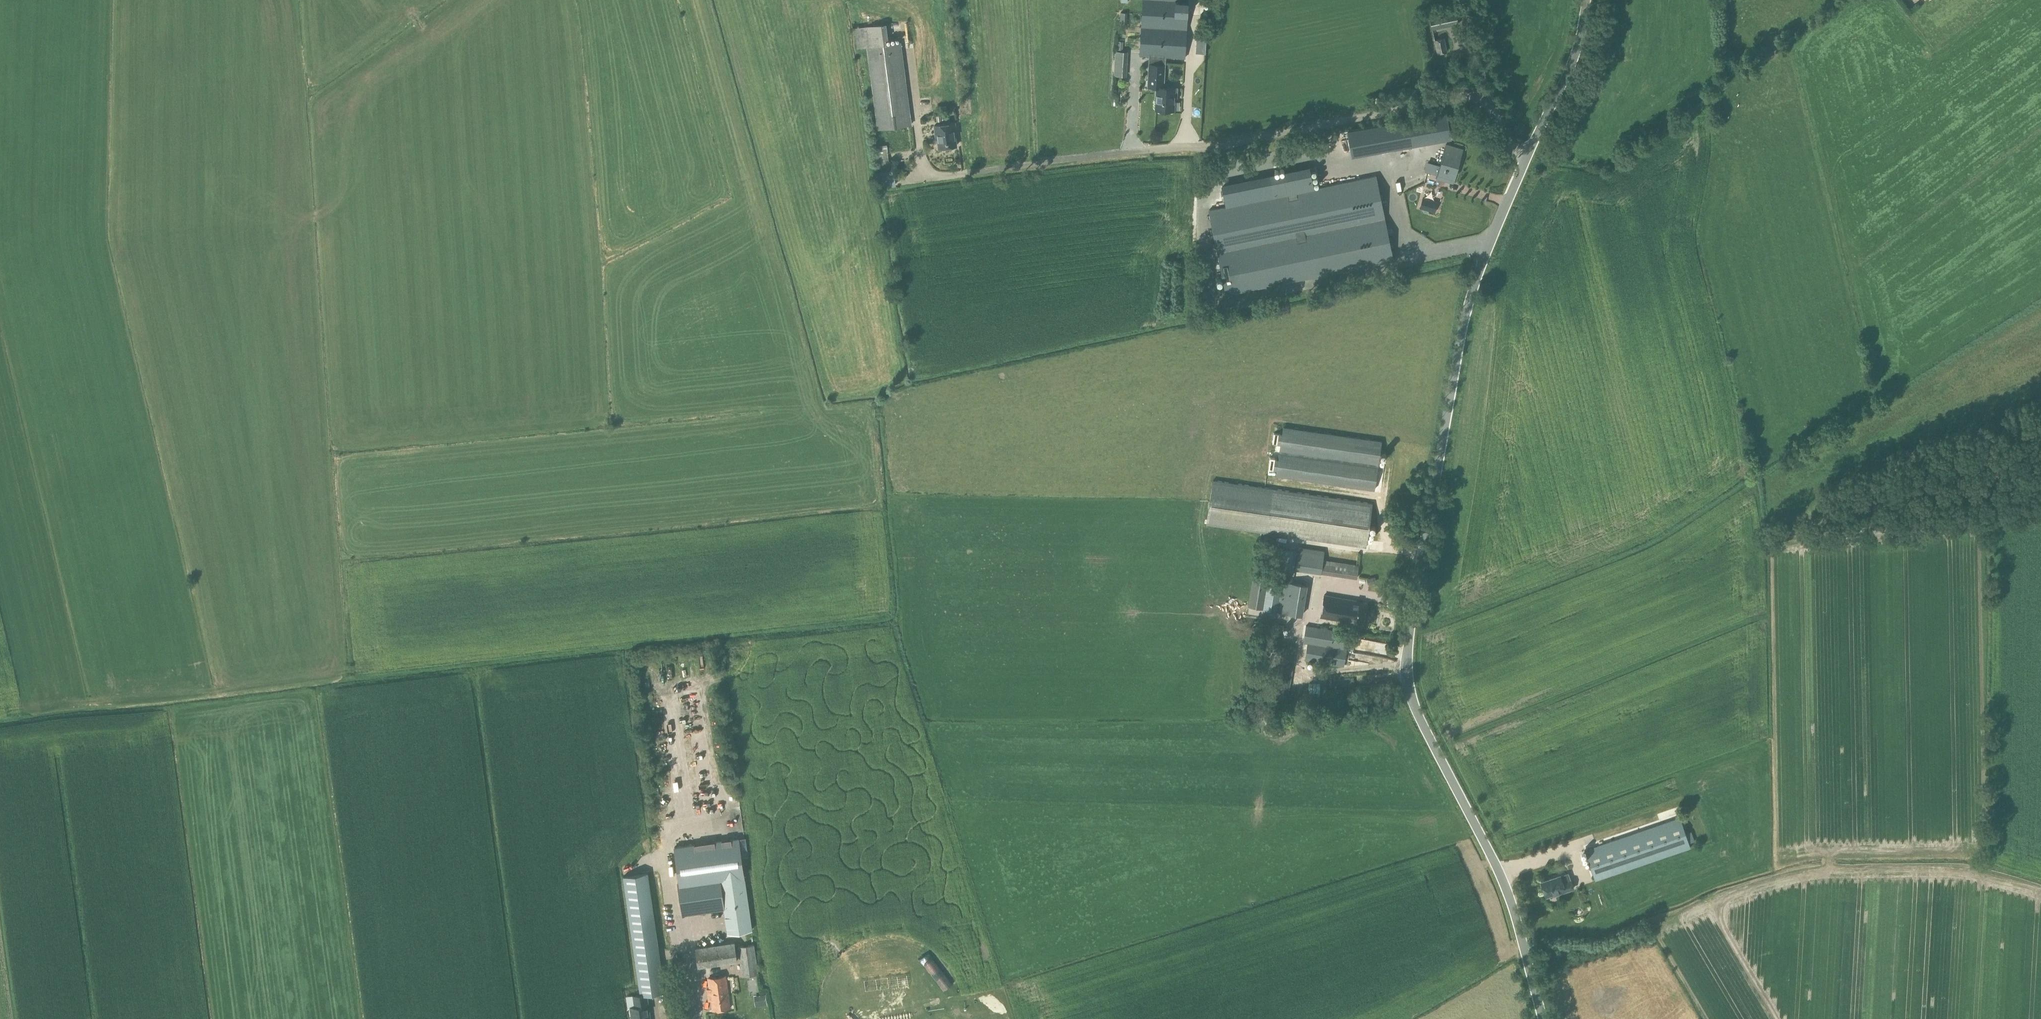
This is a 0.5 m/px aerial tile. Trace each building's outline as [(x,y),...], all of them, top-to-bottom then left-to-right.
[(1140,56),(1166,57),(1186,58),(1188,0),(1143,0),(1140,56)] [(1456,11),(1429,17),(1432,30),(1458,24),(1456,11)] [(889,43),(887,23),(855,27),(857,48),(867,47),(878,128),(912,124),(901,42),(889,43)] [(1197,37),(1196,54),(1205,55),(1206,38),(1197,37)] [(1434,40),(1437,53),(1447,51),(1445,38),(1434,40)] [(1128,52),(1115,51),(1115,59),(1128,60),(1128,52)] [(1165,87),(1166,57),(1148,56),(1147,79),(1145,80),(1145,84),(1147,85),(1147,87),(1158,87),(1157,110),(1174,110),(1175,88),(1165,87)] [(1446,113),(1425,117),(1348,130),(1352,156),(1451,138),(1447,121),(1446,113)] [(938,137),(939,148),(957,145),(956,135),(957,135),(956,123),(935,125),(936,137),(938,137)] [(1453,182),(1463,149),(1448,144),(1437,178),(1453,182)] [(878,170),(891,168),(887,145),(875,146),(878,170)] [(1422,146),(1422,160),(1439,160),(1439,146),(1422,146)] [(1273,197),(1209,210),(1227,294),(1393,260),(1376,175),(1314,188),(1310,169),(1269,177),(1273,197)] [(1438,202),(1422,198),(1420,208),(1435,212),(1438,202)] [(1275,476),(1374,490),(1381,442),(1282,428),(1280,441),(1274,440),(1271,461),(1277,462),(1275,476)] [(1213,481),(1207,525),(1366,547),(1372,504),(1213,481)] [(1298,551),(1296,569),(1321,573),(1323,560),(1324,550),(1299,547),(1298,551)] [(1287,550),(1285,568),(1296,569),(1298,551),(1287,550)] [(1323,560),(1321,573),(1352,578),(1354,565),(1323,560)] [(1268,579),(1263,609),(1304,616),(1310,585),(1268,579)] [(1325,595),(1321,617),(1342,621),(1342,622),(1346,622),(1345,626),(1360,629),(1361,624),(1363,624),(1366,603),(1355,601),(1355,600),(1325,595)] [(1274,622),(1260,704),(1286,709),(1296,648),(1281,644),(1285,624),(1274,622)] [(1305,624),(1302,642),(1308,643),(1347,649),(1349,632),(1305,624)] [(1308,643),(1305,660),(1344,666),(1347,649),(1308,643)] [(1681,817),(1585,850),(1595,880),(1691,848),(1681,817)] [(680,882),(678,882),(683,915),(724,909),(728,933),(752,930),(739,838),(675,847),(680,882)] [(666,992),(659,942),(649,871),(622,874),(633,946),(640,994),(640,996),(647,995),(666,992)] [(1560,876),(1541,882),(1546,896),(1558,892),(1558,893),(1573,888),(1571,880),(1562,883),(1560,876)] [(734,942),(696,947),(699,965),(737,960),(734,942)] [(754,944),(738,946),(743,976),(759,974),(754,944)] [(710,988),(706,988),(708,1001),(712,1000),(713,1010),(731,1008),(726,976),(709,978),(710,988)] [(630,1007),(632,1018),(651,1018),(647,995),(640,996),(640,994),(634,995),(635,1006),(630,1007)] [(758,995),(760,1005),(767,1004),(766,994),(758,995)]
